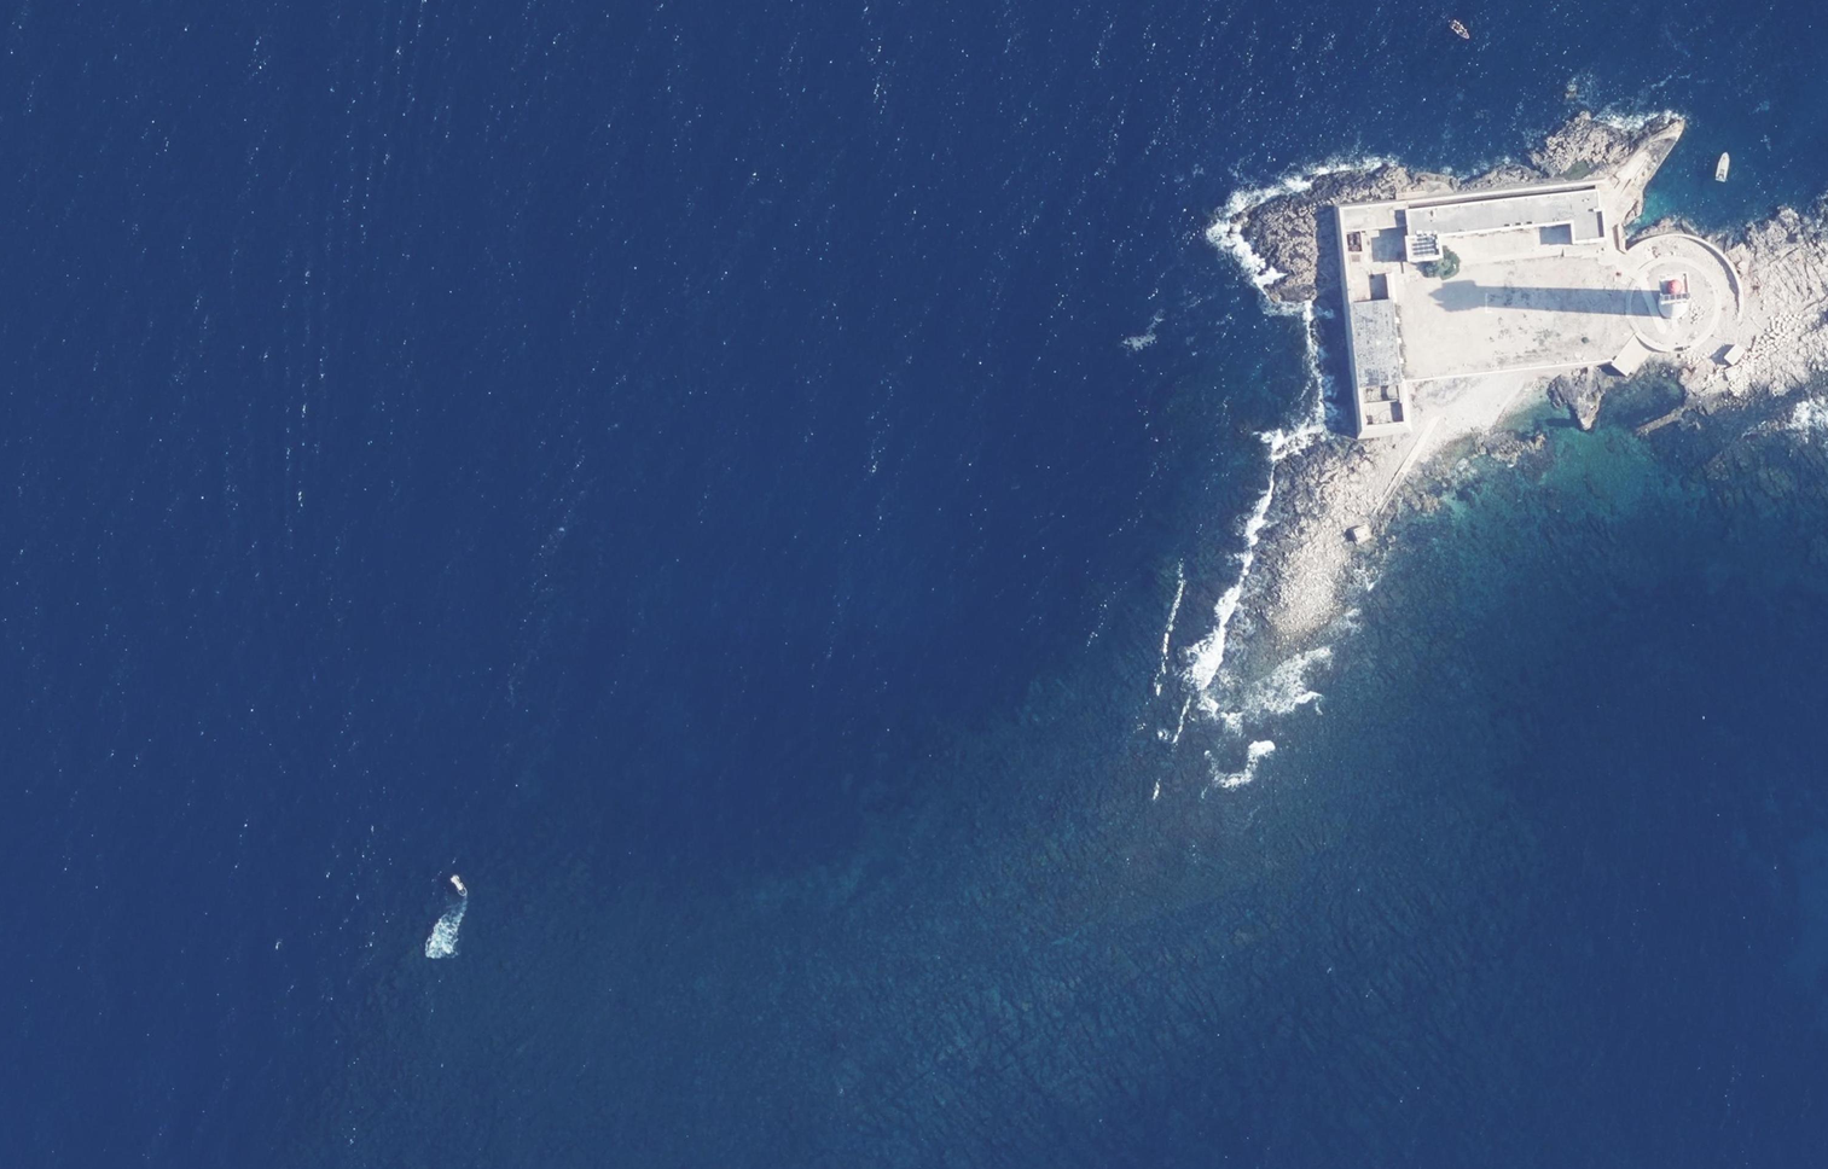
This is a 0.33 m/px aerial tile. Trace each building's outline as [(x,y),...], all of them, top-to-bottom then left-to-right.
[(1598,191),(1408,210),(1410,235),(1404,236),(1406,260),(1442,257),(1440,235),(1570,222),(1572,244),(1607,241),(1604,208),(1600,208),(1598,191)] [(1404,236),(1410,235),(1408,210),(1407,201),(1344,207),(1347,241),(1404,236)] [(1664,290),(1660,295),(1659,301),(1660,306),(1662,311),(1667,315),(1673,316),(1679,316),(1682,314),(1686,309),(1688,304),(1688,298),(1685,292),(1681,289),(1675,287),(1669,288),(1664,290)] [(1393,299),(1351,303),(1362,426),(1405,422),(1393,299)] [(1745,351),(1736,344),(1724,358),(1732,366),(1745,351)] [(1737,365),(1724,369),(1728,381),(1739,378),(1737,365)] [(1365,525),(1352,530),(1358,543),(1370,538),(1365,525)]
